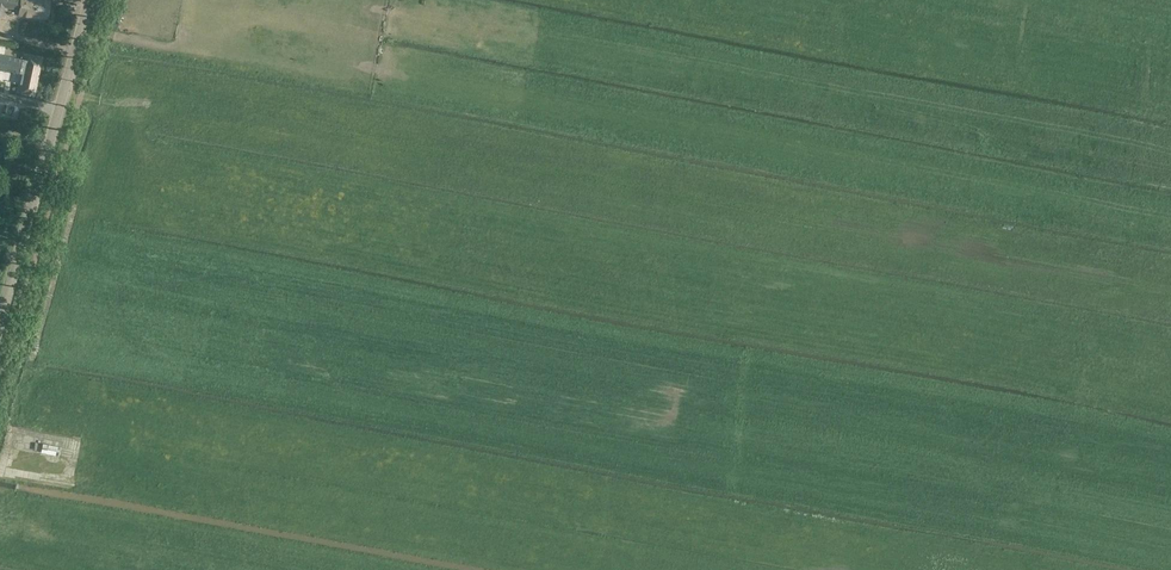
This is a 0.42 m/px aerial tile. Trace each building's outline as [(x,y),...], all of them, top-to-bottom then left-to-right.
[(19,12),(19,13),(47,17),(50,0),(0,0),(0,15),(4,16),(5,7),(15,8),(15,9),(18,12),(19,12)] [(22,73),(19,84),(21,84),(20,90),(33,94),(40,59),(27,56),(26,59),(0,53),(0,69),(22,73)] [(43,443),(41,452),(58,455),(60,447),(43,443)]
